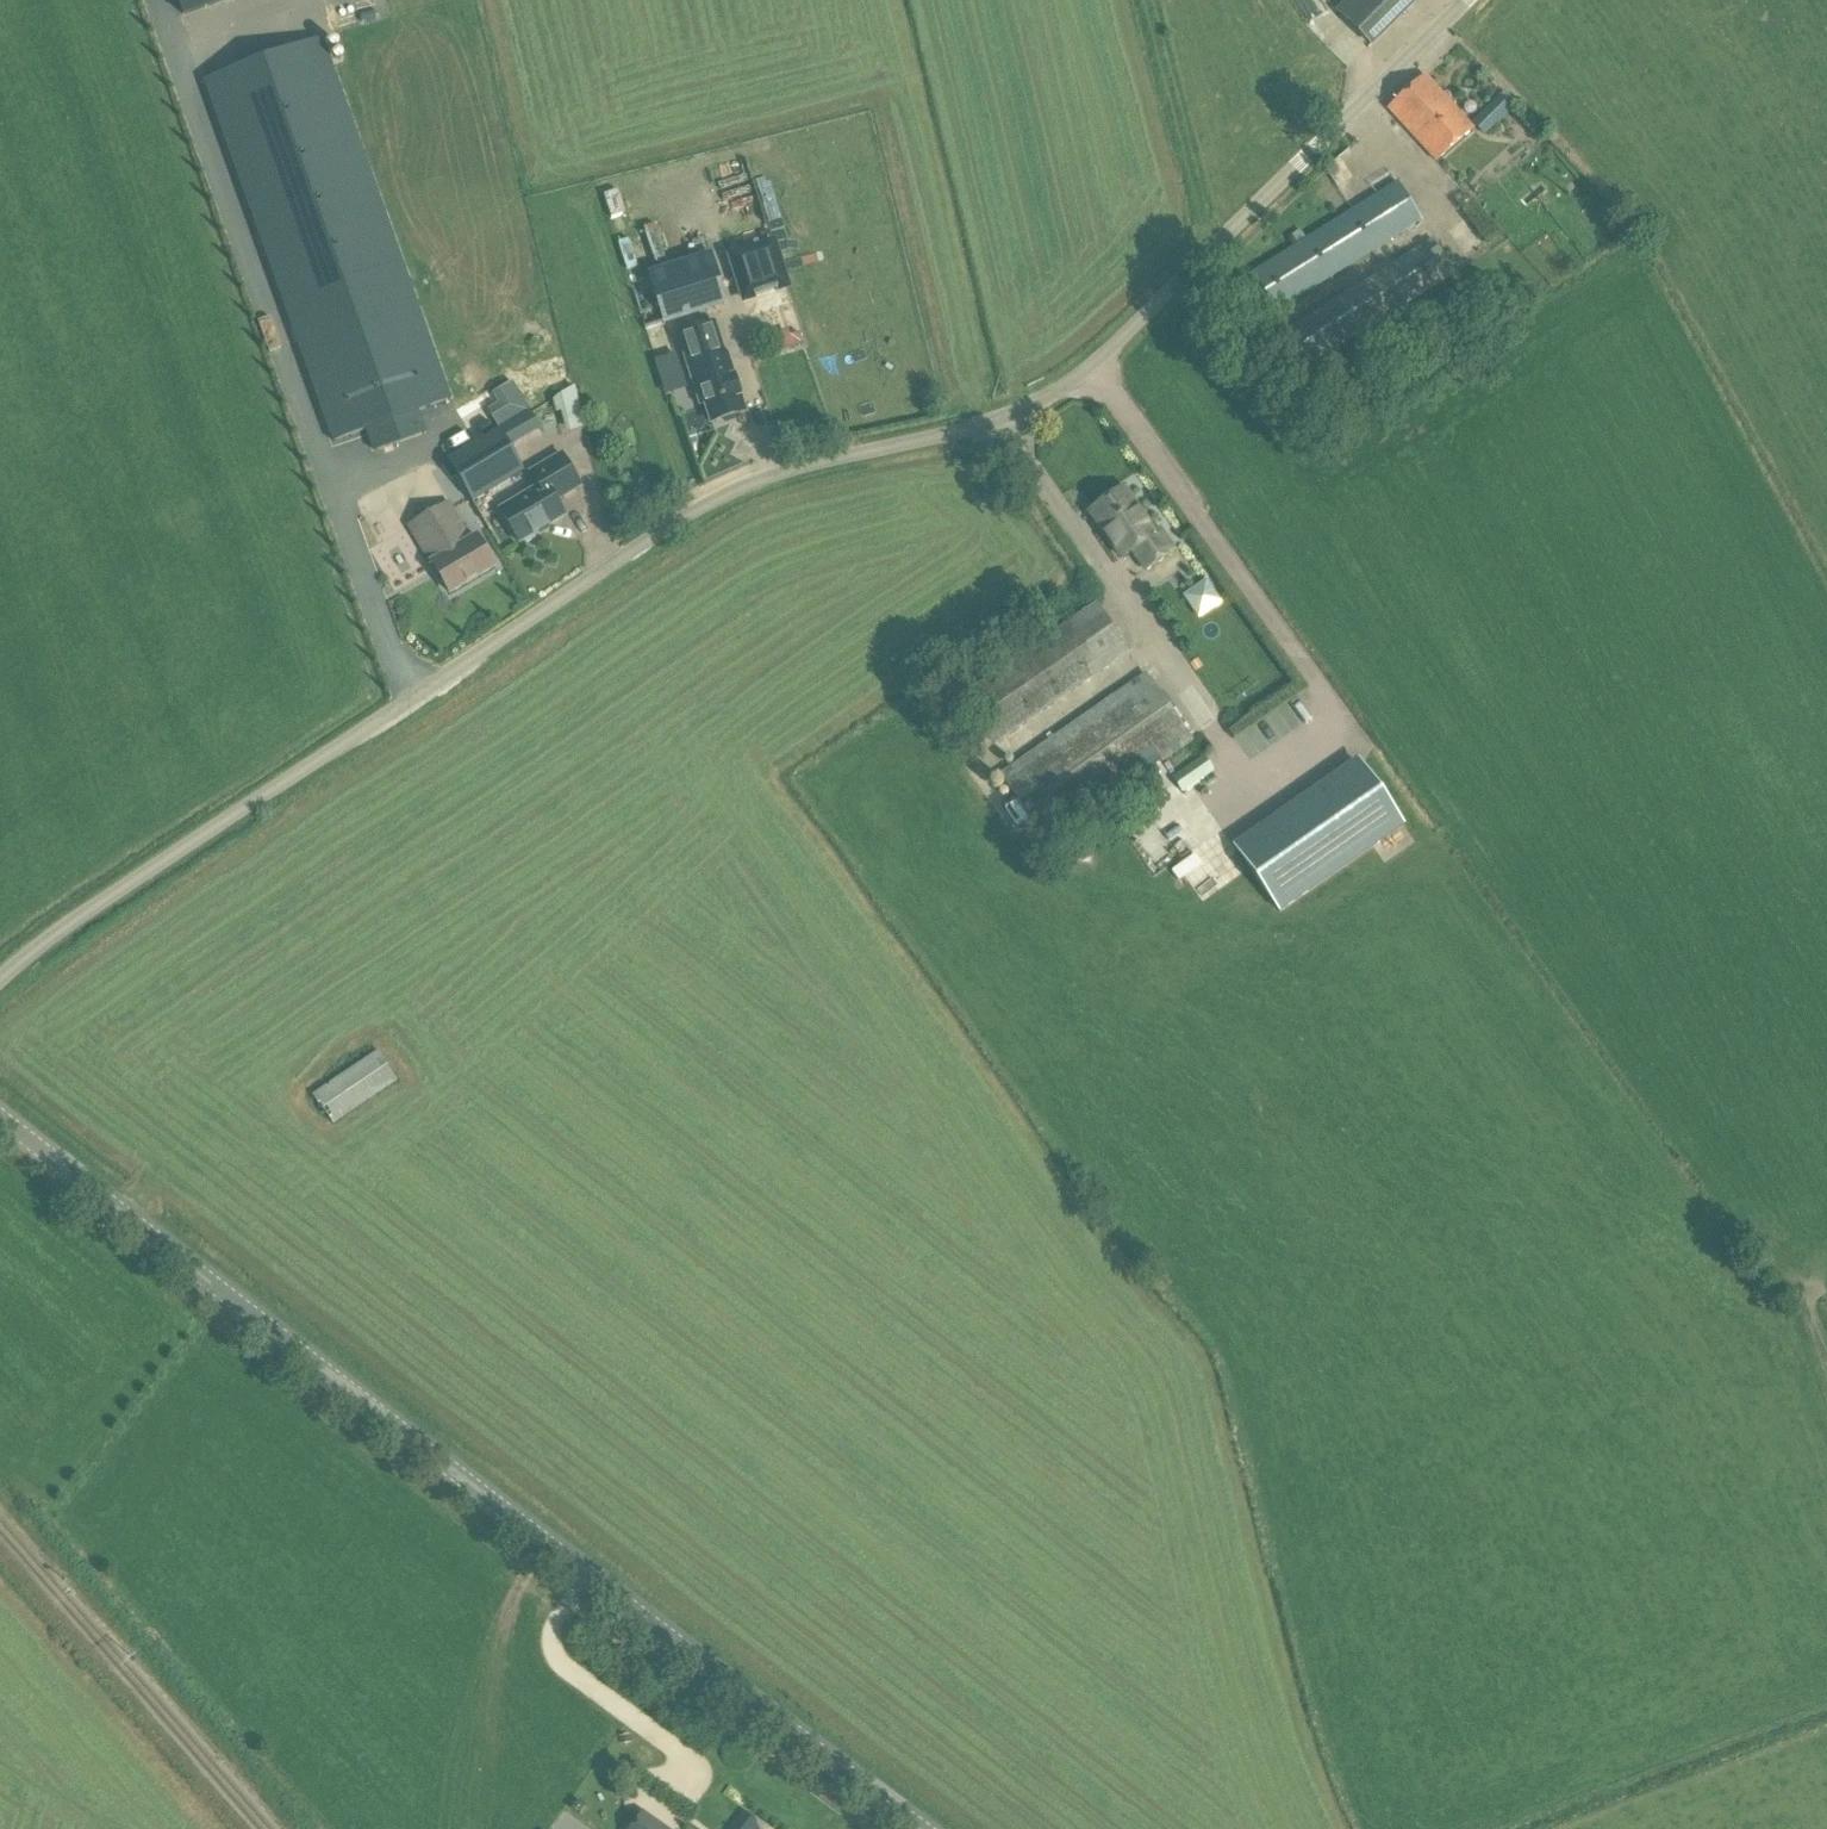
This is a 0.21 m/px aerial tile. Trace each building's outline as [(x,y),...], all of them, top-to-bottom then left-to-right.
[(1334,0),(1293,0),(1289,4),(1310,24),(1334,0)] [(1340,11),(1374,45),(1419,0),(1352,0),(1340,11)] [(449,401),(320,40),(207,80),(336,441),(370,429),(378,451),(422,435),(415,413),(449,401)] [(1428,77),(1392,110),(1439,162),(1475,128),(1428,77)] [(1508,93),(1476,124),(1488,137),(1519,105),(1508,93)] [(1270,263),(1256,273),(1282,312),(1424,222),(1399,182),(1287,252),(1281,243),(1264,254),(1270,263)] [(1438,238),(1268,344),(1287,382),(1293,379),(1299,387),(1317,375),(1312,367),(1458,274),(1438,238)] [(776,245),(732,258),(747,304),(791,290),(776,245)] [(715,265),(654,285),(666,320),(727,301),(715,265)] [(645,330),(658,393),(676,390),(663,326),(645,330)] [(708,327),(682,335),(700,391),(701,391),(712,424),(746,413),(728,355),(718,358),(708,327)] [(585,427),(575,387),(562,395),(570,430),(585,427)] [(497,435),(450,462),(482,517),(492,511),(483,496),(520,474),(497,435)] [(542,489),(503,512),(522,546),(567,519),(558,503),(583,489),(565,456),(534,474),(542,489)] [(1126,489),(1085,517),(1099,535),(1097,537),(1117,563),(1135,550),(1148,569),(1176,550),(1162,530),(1157,534),(1126,489)] [(451,504),(411,528),(452,595),(497,568),(479,537),(473,540),(451,504)] [(1099,611),(1072,630),(1115,693),(1142,674),(1099,611)] [(1279,702),(1270,711),(1287,731),(1297,723),(1279,702)] [(1405,826),(1362,765),(1238,852),(1281,913),(1405,826)] [(1185,770),(1172,778),(1179,788),(1192,780),(1185,770)] [(380,1053),(314,1096),(336,1127),(400,1083),(380,1053)] [(581,1815),(587,1806),(578,1800),(572,1809),(581,1815)] [(745,1816),(735,1828),(762,1828),(745,1816)] [(641,1817),(632,1828),(658,1828),(641,1817)]
